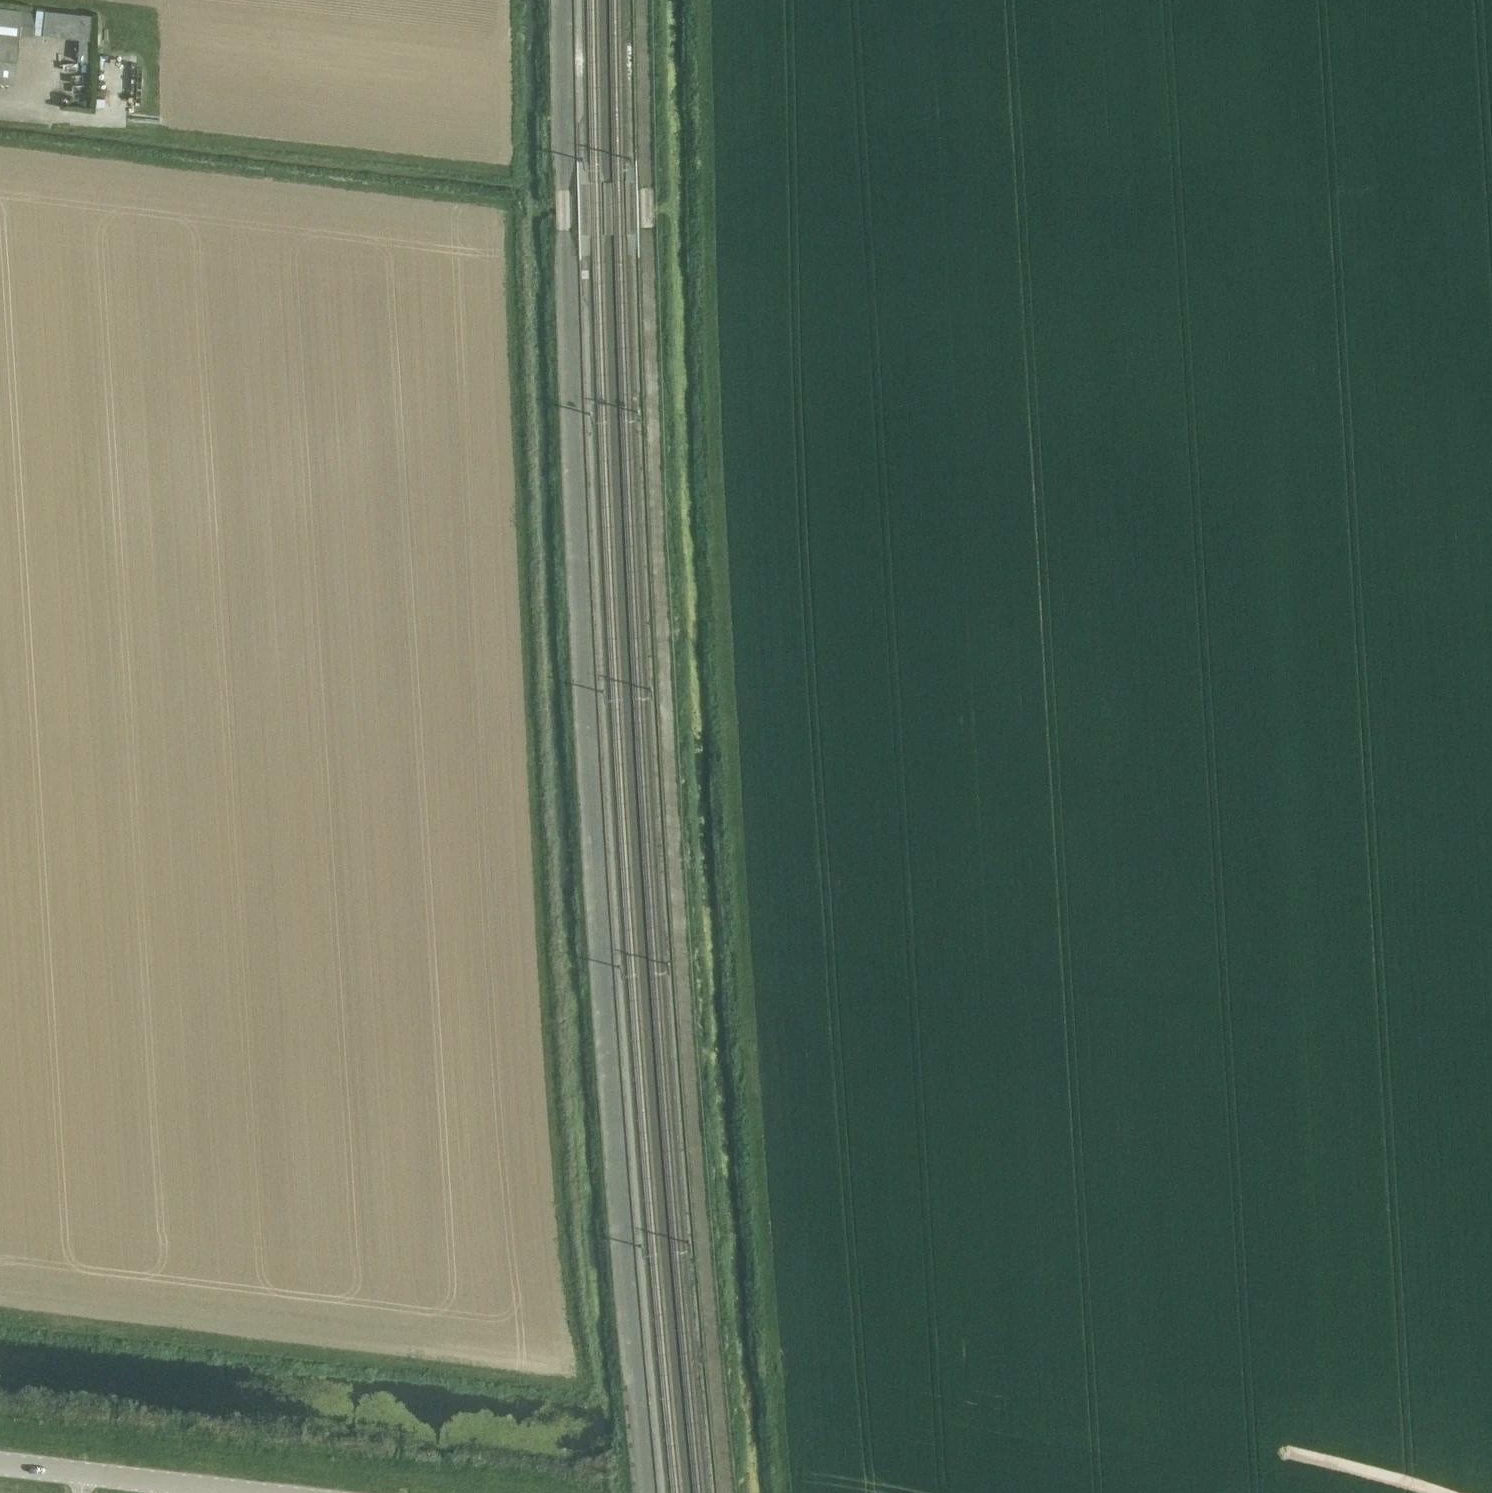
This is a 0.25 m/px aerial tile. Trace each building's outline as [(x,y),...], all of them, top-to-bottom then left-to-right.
[(13,80),(14,71),(19,23),(28,24),(31,25),(32,11),(21,10),(21,9),(0,7),(0,79),(13,80)] [(43,33),(59,35),(90,38),(92,22),(93,14),(45,9),(45,10),(45,13),(43,33)]
